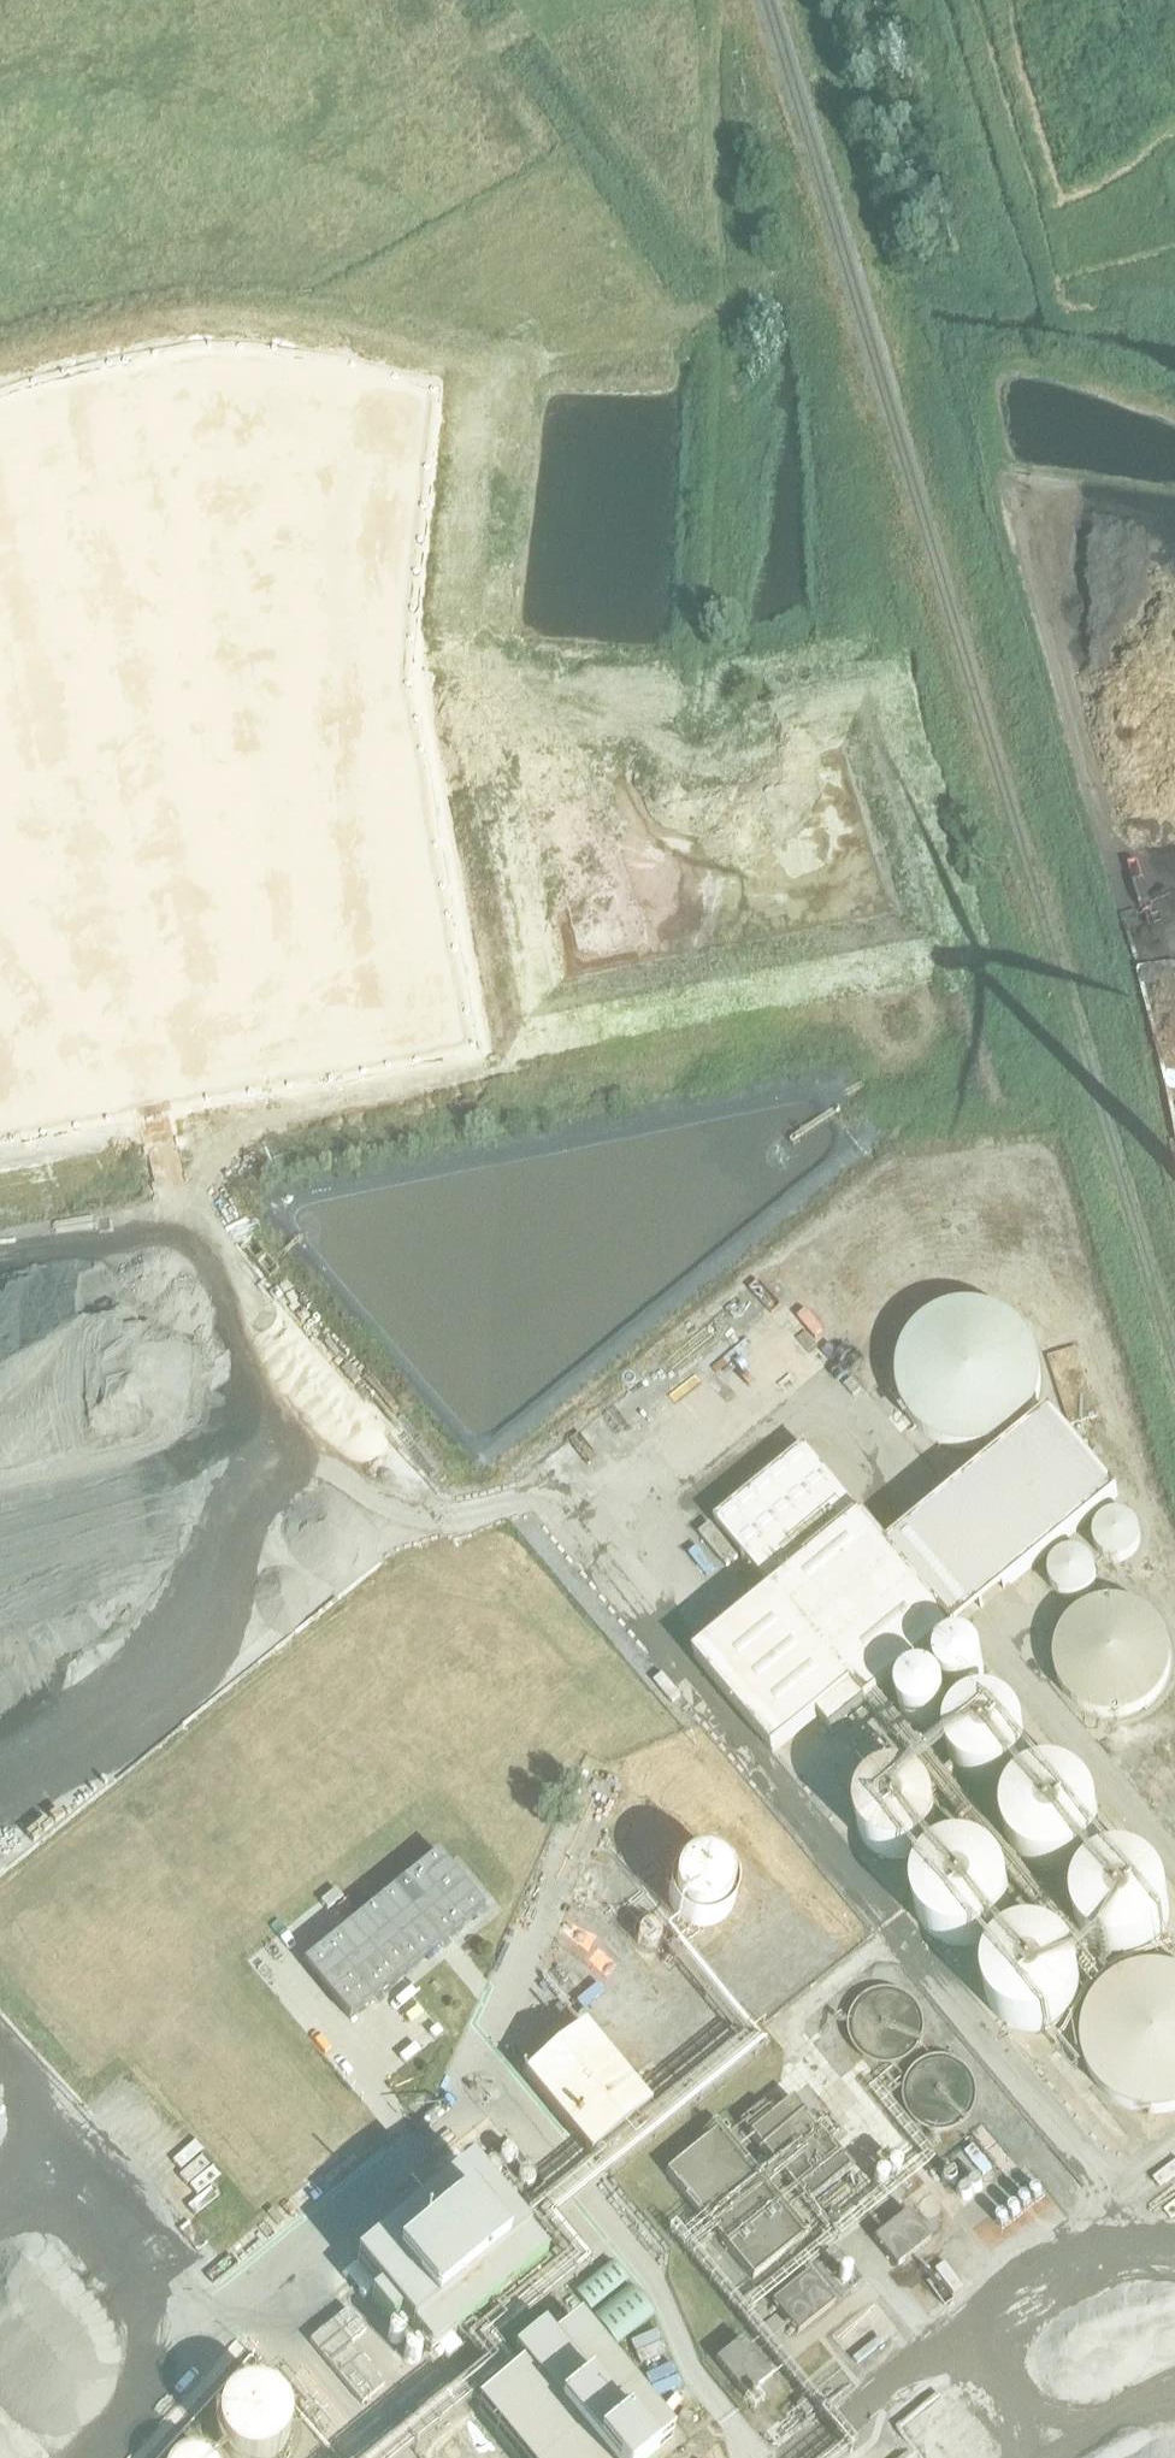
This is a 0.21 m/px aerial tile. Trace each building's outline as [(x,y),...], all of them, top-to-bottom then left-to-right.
[(896,1368),(896,1386),(901,1406),(912,1422),(926,1436),(944,1445),(963,1449),(983,1448),(1001,1441),(1017,1430),(1030,1416),(1038,1398),(1041,1379),(1039,1359),(1032,1341),(1021,1326),(1005,1314),(989,1307),(971,1304),(953,1305),(936,1312),(921,1322),(909,1335),(900,1351),(896,1368)] [(830,1732),(1117,1497),(1050,1415),(889,1546),(807,1445),(714,1521),(772,1592),(693,1656),(771,1752),(816,1715),(830,1732)] [(376,1428),(343,1456),(365,1482),(398,1454),(376,1428)] [(1092,1540),(1094,1548),(1102,1558),(1113,1562),(1125,1560),(1135,1552),(1139,1541),(1138,1529),(1132,1521),(1124,1516),(1115,1514),(1106,1517),(1098,1522),(1093,1530),(1092,1540)] [(1048,1575),(1050,1584),(1058,1593),(1069,1598),(1081,1596),(1090,1588),(1095,1577),(1093,1565),(1088,1557),(1080,1552),(1071,1550),(1061,1553),(1057,1555),(1054,1558),(1051,1562),(1049,1566),(1048,1575)] [(1125,1714),(1140,1709),(1153,1700),(1163,1687),(1169,1672),(1170,1656),(1167,1641),(1159,1626),(1148,1615),(1134,1607),(1118,1603),(1101,1605),(1085,1611),(1072,1622),(1063,1636),(1058,1652),(1058,1667),(1062,1682),(1070,1695),(1081,1705),(1095,1712),(1110,1715),(1125,1714)] [(937,1657),(936,1668),(939,1677),(945,1685),(954,1689),(964,1689),(973,1686),(981,1678),(984,1667),(982,1655),(975,1646),(964,1642),(953,1642),(944,1648),(937,1657)] [(901,1689),(899,1700),(902,1710),(908,1717),(917,1722),(927,1722),(936,1719),(944,1710),(947,1699),(945,1688),(938,1679),(927,1674),(916,1675),(907,1680),(901,1689)] [(949,1750),(954,1763),(963,1774),(975,1780),(989,1783),(1003,1780),(1014,1772),(1023,1761),(1027,1748),(1027,1736),(1022,1724),(1014,1714),(1004,1707),(991,1704),(977,1705),(964,1712),(954,1722),(949,1735),(949,1750)] [(1011,1819),(1012,1833),(1017,1846),(1026,1856),(1037,1864),(1050,1868),(1064,1868),(1077,1863),(1088,1856),(1096,1845),(1101,1831),(1101,1816),(1097,1802),(1088,1790),(1076,1782),(1061,1778),(1047,1779),(1034,1784),(1023,1793),(1015,1805),(1011,1819)] [(859,1825),(864,1839),(873,1849),(885,1856),(899,1858),(913,1855),(925,1848),(933,1837),(937,1824),(937,1811),(933,1799),(925,1789),(914,1782),(902,1779),(887,1780),(875,1787),(865,1797),(859,1811),(859,1825)] [(918,1889),(919,1903),(924,1916),(932,1926),(943,1934),(956,1938),(970,1938),(983,1934),(994,1926),(1002,1915),(1007,1901),(1008,1887),(1003,1872),(994,1861),(982,1852),(968,1848),(953,1849),(940,1854),(929,1863),(921,1875),(918,1889)] [(443,1852),(308,1963),(354,2019),(489,1908),(443,1852)] [(672,1909),(680,1919),(691,1925),(703,1927),(714,1924),(724,1918),(731,1908),(735,1895),(732,1882),(725,1870),(714,1863),(701,1860),(688,1863),(677,1871),(670,1883),(668,1896),(672,1909)] [(1080,1906),(1081,1920),(1086,1933),(1095,1943),(1106,1951),(1119,1955),(1132,1954),(1145,1950),(1156,1943),(1165,1932),(1170,1918),(1170,1903),(1166,1889),(1157,1877),(1144,1869),(1130,1865),(1116,1866),(1103,1871),(1091,1880),(1084,1892),(1080,1906)] [(641,1930),(644,1938),(649,1941),(656,1941),(661,1938),(664,1933),(663,1925),(658,1920),(651,1918),(644,1922),(641,1930)] [(986,1976),(987,1990),(992,2003),(1001,2013),(1012,2021),(1025,2025),(1039,2025),(1052,2021),(1063,2013),(1071,2002),(1076,1988),(1076,1973),(1072,1959),(1063,1947),(1051,1939),(1036,1935),(1022,1936),(1009,1941),(998,1950),(990,1962),(986,1976)] [(1087,2051),(1092,2070),(1102,2087),(1117,2101),(1134,2110),(1154,2114),(1174,2113),(1174,2112),(1174,1971),(1161,1969),(1143,1970),(1126,1976),(1111,1986),(1099,2000),(1091,2016),(1086,2033),(1087,2051)] [(864,2058),(872,2062),(881,2065),(889,2065),(898,2063),(907,2059),(914,2053),(920,2045),(923,2036),(924,2028),(923,2017),(920,2008),(914,2001),(906,1994),(897,1990),(885,1989),(874,1991),(865,1995),(857,2003),(851,2012),(849,2021),(848,2031),(851,2041),(856,2050),(864,2058)] [(429,2047),(448,2033),(442,2024),(422,2038),(429,2047)] [(585,2028),(527,2075),(596,2158),(654,2111),(585,2028)] [(962,2127),(970,2120),(975,2112),(978,2103),(979,2095),(978,2087),(975,2077),(970,2070),(963,2063),(956,2060),(948,2057),(938,2057),(928,2059),(921,2063),(914,2069),(907,2078),(904,2087),(903,2095),(905,2106),(909,2115),(917,2124),(927,2130),(934,2132),(940,2133),(951,2132),(956,2130),(962,2127)] [(678,2096),(674,2081),(658,2085),(661,2099),(678,2096)] [(753,2281),(809,2236),(808,2234),(810,2233),(805,2226),(802,2228),(772,2190),(785,2179),(808,2207),(852,2171),(829,2144),(845,2131),(832,2114),(816,2127),(793,2099),(749,2135),(772,2163),(759,2173),(759,2174),(721,2128),(665,2173),(753,2281)] [(978,2132),(1013,2172),(1022,2163),(987,2123),(978,2132)] [(982,2175),(966,2189),(976,2200),(1007,2172),(978,2140),(963,2153),(982,2175)] [(549,2260),(473,2167),(358,2262),(382,2291),(373,2299),(394,2324),(403,2316),(434,2354),(549,2260)] [(1143,2203),(1168,2188),(1162,2178),(1137,2193),(1143,2203)] [(1053,2189),(994,2241),(1015,2265),(1074,2212),(1053,2189)] [(919,2251),(937,2236),(914,2208),(881,2235),(916,2277),(931,2265),(919,2251)] [(616,2256),(581,2292),(599,2309),(634,2273),(616,2256)] [(815,2269),(779,2297),(805,2330),(841,2302),(815,2269)] [(930,2287),(940,2299),(955,2287),(946,2274),(930,2287)] [(629,2320),(630,2321),(653,2304),(637,2282),(598,2309),(614,2331),(629,2320)] [(312,2340),(364,2404),(387,2385),(353,2344),(369,2331),(350,2308),(312,2340)] [(524,2368),(480,2405),(523,2457),(650,2457),(676,2437),(581,2321),(553,2344),(544,2333),(515,2357),(524,2368)] [(665,2326),(638,2336),(648,2361),(674,2351),(665,2326)] [(388,2334),(390,2340),(393,2343),(398,2343),(402,2340),(403,2334),(399,2329),(392,2329),(388,2334)] [(857,2354),(871,2370),(897,2347),(884,2331),(857,2354)] [(742,2341),(716,2361),(746,2398),(772,2378),(742,2341)] [(404,2354),(406,2360),(409,2363),(414,2363),(418,2360),(419,2353),(415,2349),(408,2349),(404,2354)] [(224,2423),(226,2434),(233,2445),(244,2453),(257,2456),(270,2455),(282,2448),(290,2438),(294,2426),(293,2414),(289,2403),(281,2394),(270,2388),(259,2386),(248,2388),(238,2393),(230,2401),(225,2412),(224,2423)]
